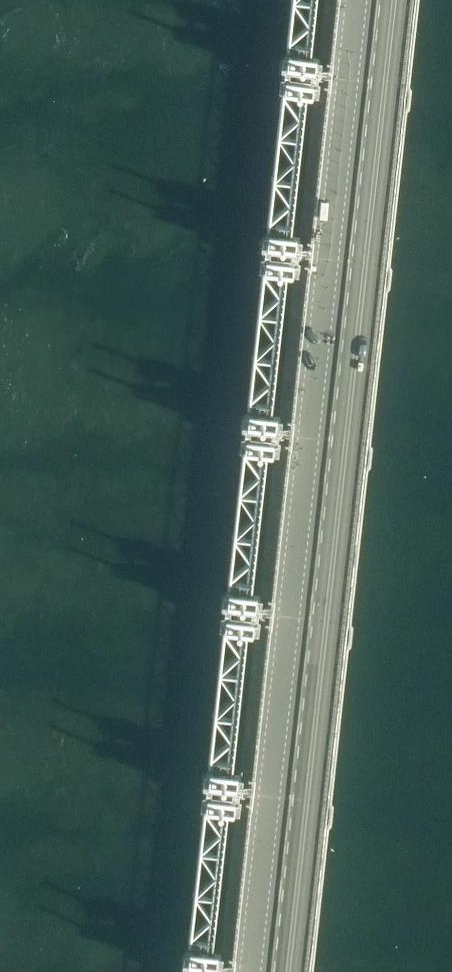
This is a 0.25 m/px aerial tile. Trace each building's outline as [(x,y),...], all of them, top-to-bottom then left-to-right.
[(310,50),(288,48),(288,49),(282,49),(279,83),(284,84),(284,86),(306,88),(312,89),(312,87),(318,87),(321,53),(316,53),(316,51),(310,50)] [(290,229),(268,227),(268,229),(262,228),(259,262),(264,263),(264,265),(286,267),(292,268),(292,266),(298,267),(301,232),(296,232),(296,230),(290,229)] [(270,409),(248,406),(248,408),(242,407),(239,442),(244,442),(244,444),(266,447),(272,447),(272,446),(278,446),(281,412),(276,411),(276,409),(270,409)] [(251,587),(228,585),(228,587),(222,586),(219,620),(224,621),(224,623),(246,626),(252,626),(252,624),(258,625),(261,590),(256,590),(256,588),(251,587)] [(231,766),(209,764),(209,766),(203,765),(200,799),(205,800),(205,802),(227,805),(233,805),(233,803),(239,804),(242,769),(237,769),(237,767),(231,766)] [(189,943),(189,945),(183,944),(180,971),(220,971),(222,948),(217,948),(217,946),(212,945),(189,943)]
